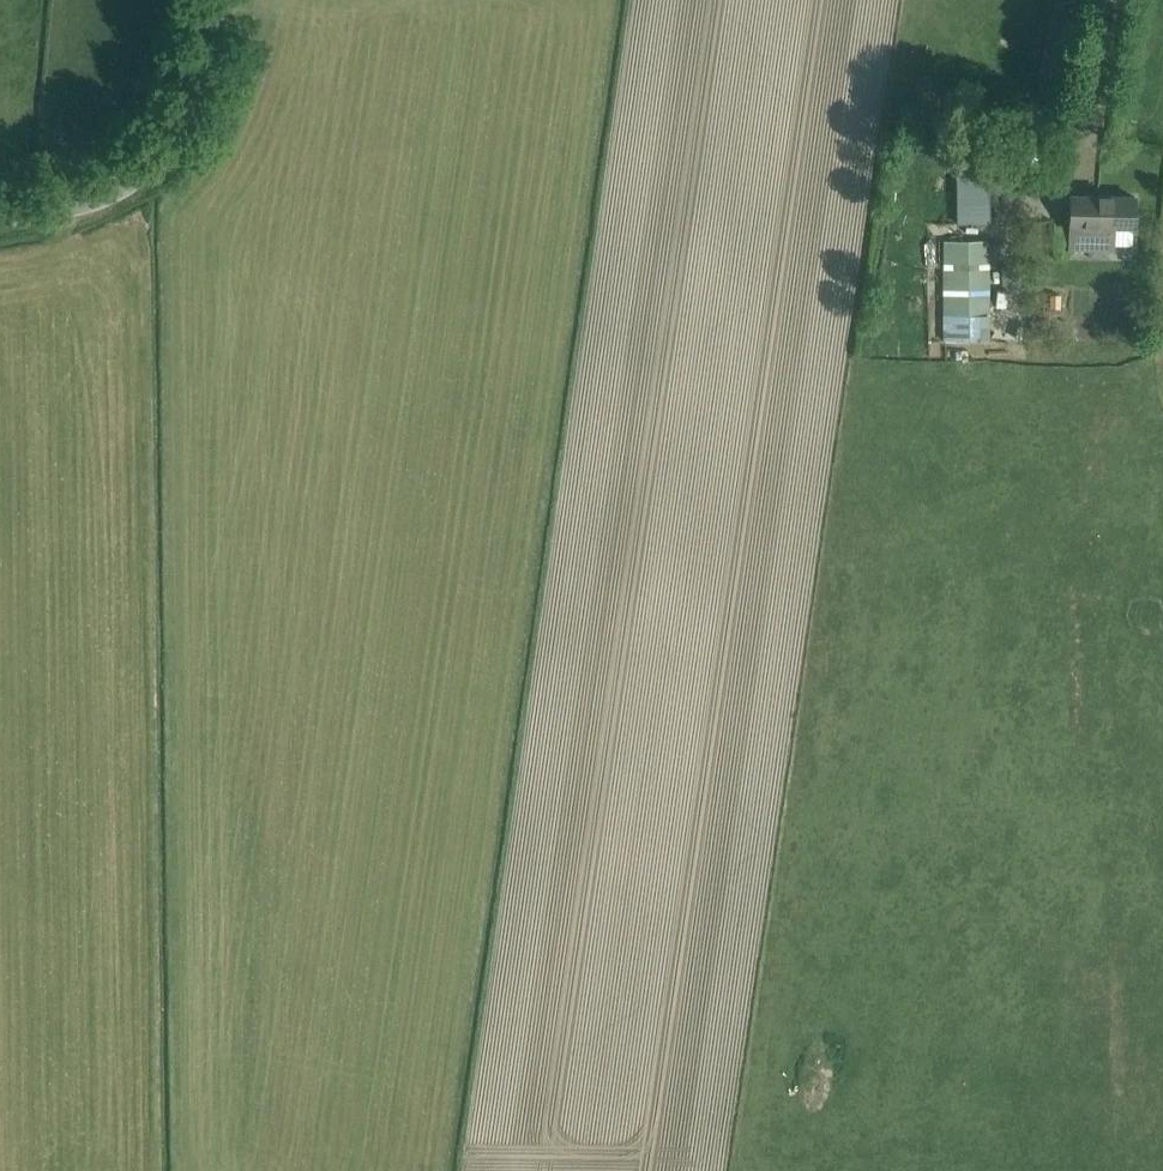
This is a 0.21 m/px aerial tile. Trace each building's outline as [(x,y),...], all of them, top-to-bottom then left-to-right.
[(958,223),(990,223),(989,165),(957,165),(958,223)] [(1071,195),(1071,219),(1070,246),(1113,247),(1113,225),(1134,225),(1135,196),(1071,195)] [(991,242),(947,242),(948,343),(983,343),(983,316),(991,316),(991,242)]
